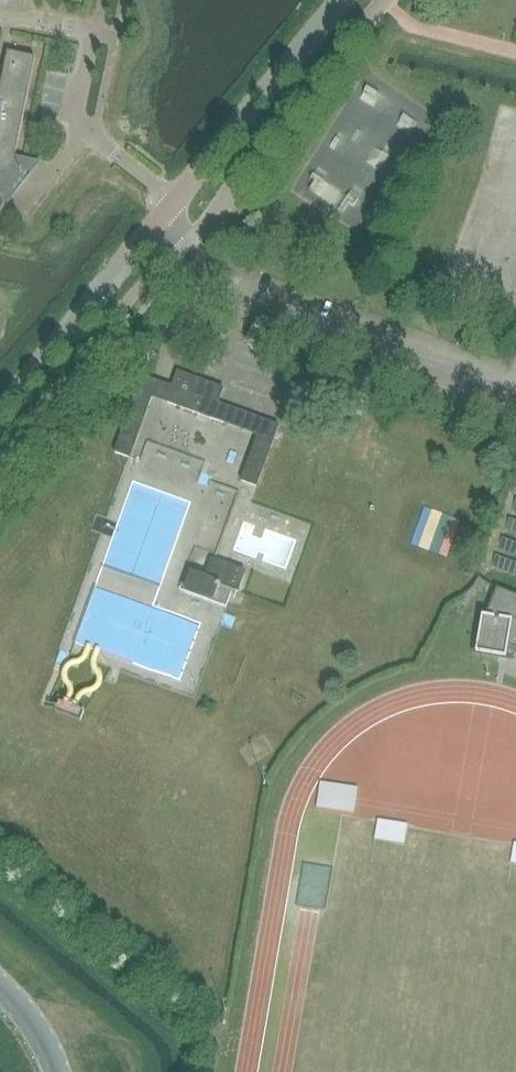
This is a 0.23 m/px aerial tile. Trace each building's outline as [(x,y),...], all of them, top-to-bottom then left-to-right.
[(0,172),(4,172),(7,171),(10,169),(13,166),(15,162),(36,58),(7,52),(0,88),(0,172)] [(380,96),(389,82),(376,74),(367,87),(380,96)] [(339,197),(349,184),(326,167),(316,180),(339,197)] [(223,389),(179,373),(174,389),(143,378),(115,453),(130,458),(152,397),(197,414),(259,436),(242,481),(256,487),(278,427),(217,405),(223,389)] [(419,535),(437,539),(446,502),(429,497),(419,535)] [(213,561),(208,575),(206,580),(190,574),(184,592),(227,608),(233,590),(237,592),(244,573),(213,561)] [(497,589),(486,617),(482,616),(476,653),(506,658),(508,647),(515,650),(515,596),(497,589)] [(327,770),(326,799),(364,801),(365,772),(327,770)] [(378,819),(378,821),(375,839),(404,844),(407,824),(378,819)] [(332,897),(334,855),(310,853),(308,896),(332,897)]
